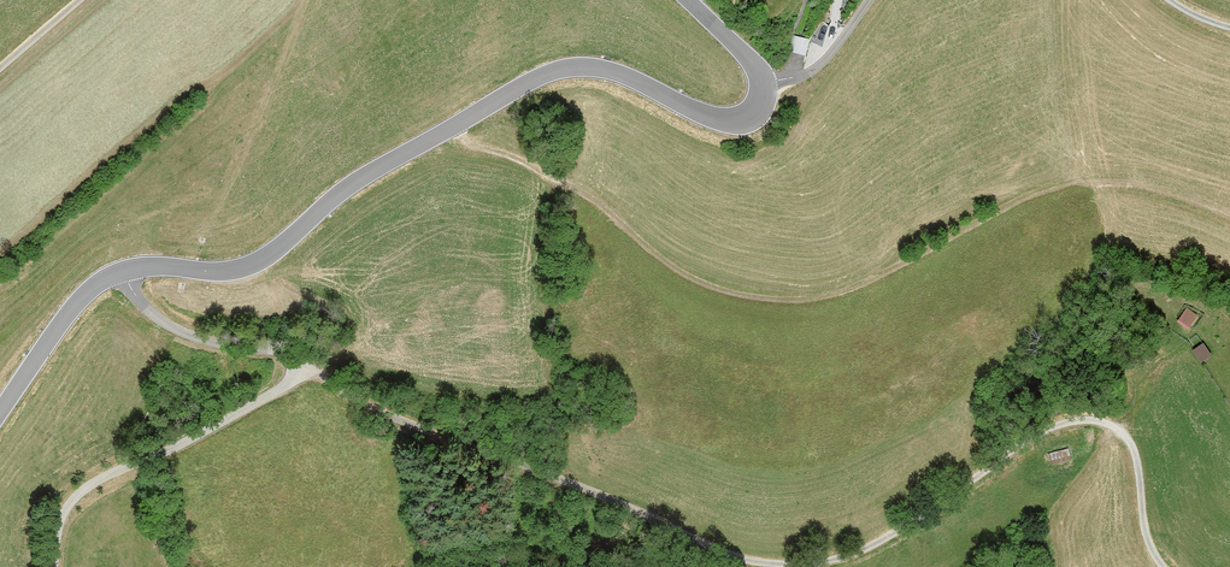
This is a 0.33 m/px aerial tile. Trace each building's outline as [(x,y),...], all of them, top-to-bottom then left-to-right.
[(1197,313),(1185,305),(1176,319),(1188,327),(1197,313)] [(1201,359),(1212,352),(1205,340),(1194,347),(1201,359)]
